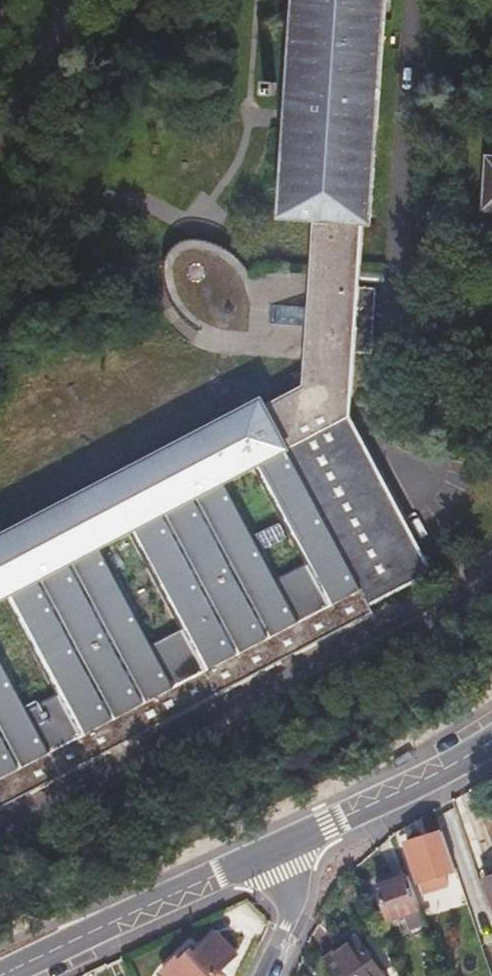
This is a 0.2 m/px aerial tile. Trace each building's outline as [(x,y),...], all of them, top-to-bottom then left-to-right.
[(370,225),(385,0),(289,0),(274,220),(312,222),(363,225),(370,225)] [(301,386),(272,401),(350,414),(363,225),(312,222),(307,269),(301,359),(301,386)] [(307,269),(268,267),(264,268),(261,270),(259,275),(251,275),(243,263),(236,256),(229,250),(222,246),(214,242),(206,240),(197,239),(190,239),(180,242),(174,246),(170,251),(167,259),(165,266),(165,274),(165,280),(169,294),(174,305),(182,315),(189,323),(198,330),(219,336),(223,337),(222,353),(301,359),(307,269)] [(262,399),(0,536),(0,602),(7,598),(56,693),(27,708),(0,657),(0,807),(373,612),(369,605),(432,573),(350,414),(272,401),(262,399)] [(457,872),(439,823),(399,836),(419,887),(457,872)] [(422,910),(402,868),(366,882),(384,926),(422,910)] [(337,975),(384,975),(355,937),(342,947),(324,959),(337,975)] [(221,973),(239,956),(221,938),(186,972),(189,975),(218,975),(221,973)] [(321,954),(324,959),(342,947),(338,942),(321,954)] [(491,974),(491,943),(483,946),(491,974)]
